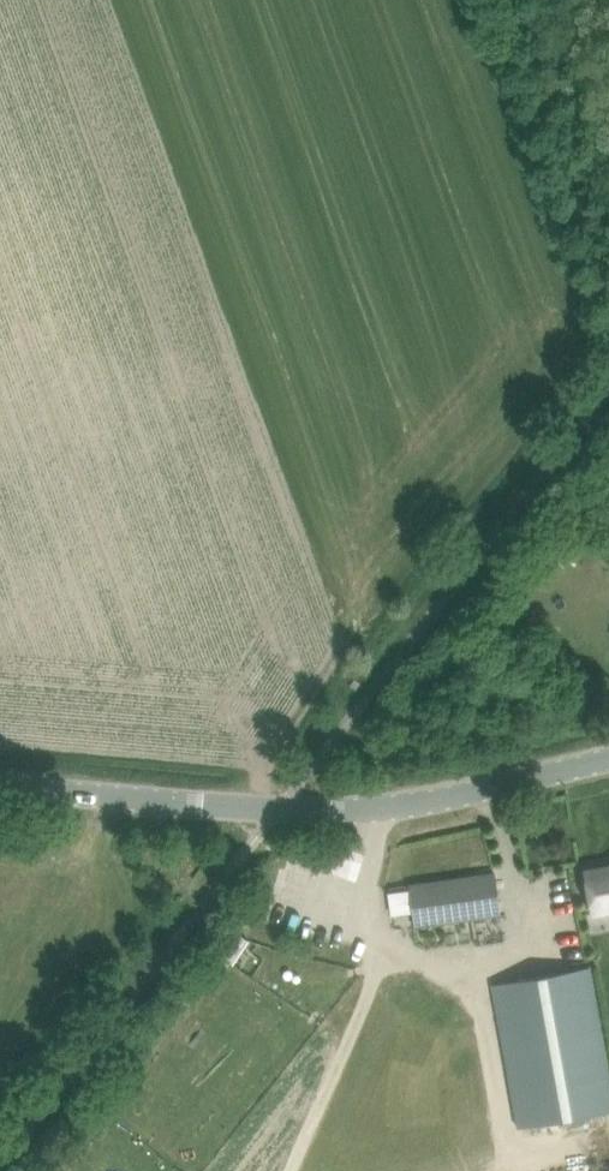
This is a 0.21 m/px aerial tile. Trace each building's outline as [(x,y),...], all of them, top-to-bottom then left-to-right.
[(585,869),(593,912),(608,910),(608,865),(585,869)] [(494,871),(408,884),(415,926),(500,913),(494,871)] [(542,1123),(608,1111),(608,1064),(592,966),(492,984),(518,1127),(542,1123)]
